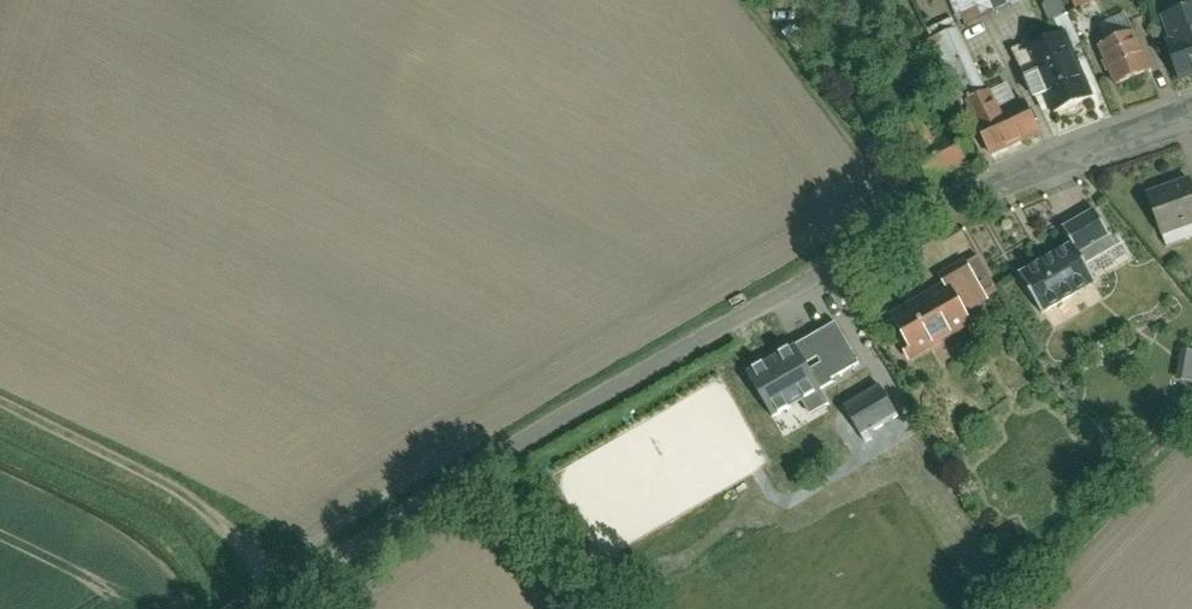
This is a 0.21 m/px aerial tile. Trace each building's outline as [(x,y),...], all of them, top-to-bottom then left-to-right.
[(1028,0),(951,0),(963,27),(1028,0)] [(1073,11),(1069,0),(1049,0),(1056,18),(1073,11)] [(1165,19),(1174,45),(1166,48),(1178,80),(1191,75),(1191,10),(1165,19)] [(1023,49),(1050,115),(1088,99),(1061,34),(1023,49)] [(1133,35),(1098,50),(1113,87),(1148,72),(1133,35)] [(989,158),(1035,137),(1021,106),(999,116),(989,94),(964,105),(989,158)] [(922,114),(898,125),(923,184),(969,164),(957,135),(935,144),(922,114)] [(1186,181),(1144,197),(1159,237),(1191,224),(1191,196),(1186,181)] [(1070,246),(1082,267),(1115,249),(1094,212),(1061,230),(1070,246)] [(1082,267),(1070,246),(1017,276),(1040,316),(1093,285),(1082,267)] [(975,258),(965,264),(985,298),(994,293),(975,258)] [(939,276),(942,282),(962,315),(986,302),(985,298),(965,264),(964,262),(939,276)] [(942,282),(886,315),(904,346),(898,349),(906,363),(968,327),(962,315),(942,282)] [(775,362),(795,394),(815,382),(822,393),(844,380),(837,368),(857,356),(837,323),(775,362)] [(1191,378),(1191,347),(1185,345),(1178,374),(1191,378)] [(878,387),(841,409),(859,440),(896,418),(878,387)]
